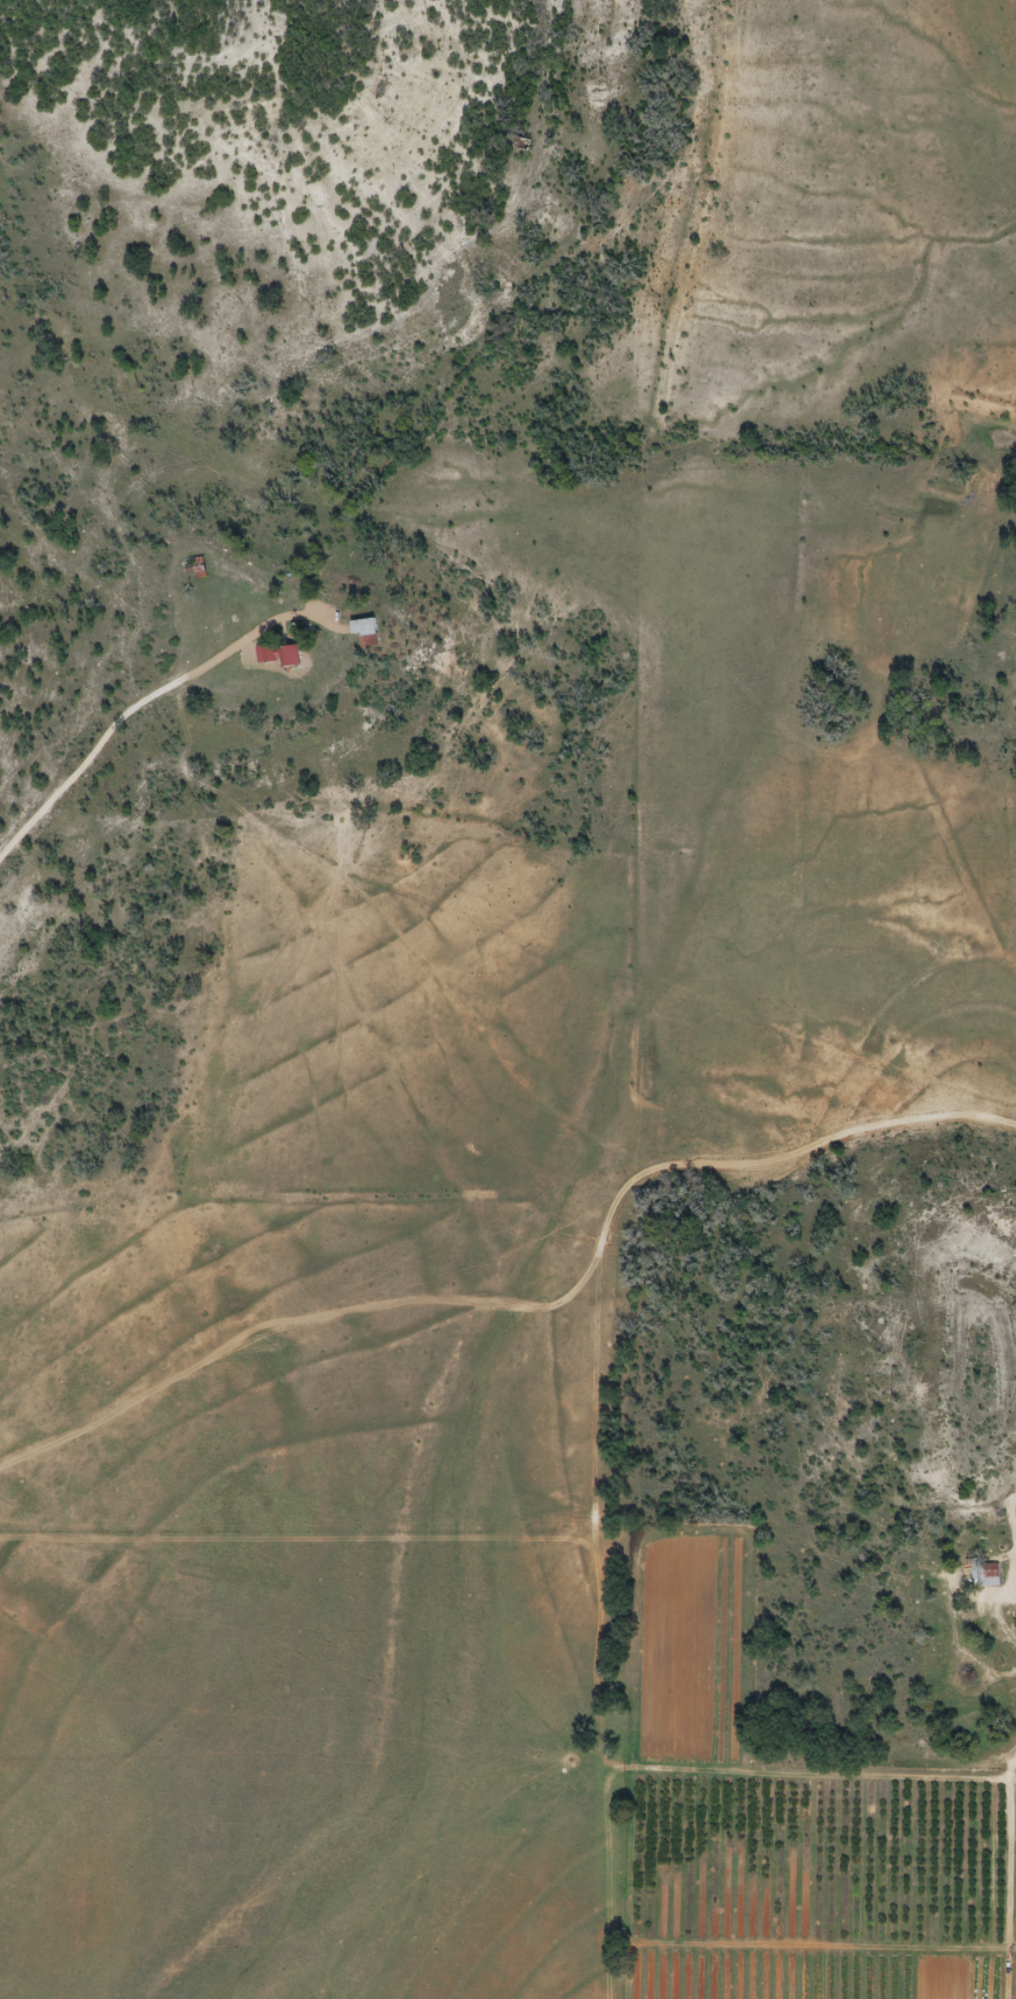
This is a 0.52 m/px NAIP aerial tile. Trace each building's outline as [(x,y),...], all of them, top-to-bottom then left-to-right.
[(193,562),(195,566),(189,570),(194,582),(208,575),(200,559),(193,562)] [(352,636),(360,635),(361,648),(377,647),(376,621),(351,622),(352,636)] [(282,670),(301,667),(297,646),(278,649),(282,670)] [(1000,1563),(973,1563),(973,1587),(1000,1587),(1000,1563)]
